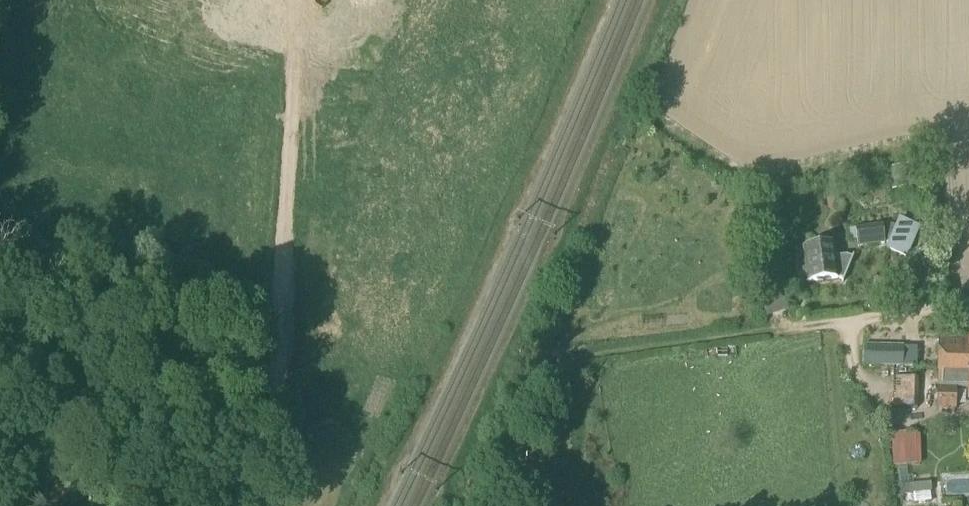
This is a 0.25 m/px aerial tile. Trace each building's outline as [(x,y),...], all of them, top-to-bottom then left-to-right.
[(890,169),(894,191),(913,187),(909,165),(890,169)] [(854,227),(857,245),(883,242),(883,241),(885,241),(888,242),(886,246),(905,254),(917,225),(898,218),(895,225),(891,223),(880,225),(880,224),(854,227)] [(802,247),(806,283),(839,278),(842,280),(841,281),(842,282),(853,254),(851,253),(850,256),(845,254),(834,255),(832,243),(802,247)] [(968,336),(968,339),(939,338),(938,364),(968,365),(968,337),(968,336)] [(902,367),(903,347),(864,346),(863,366),(902,367)] [(938,364),(937,410),(953,410),(954,389),(968,389),(968,365),(938,364)] [(892,377),(891,409),(910,409),(910,377),(892,377)] [(900,486),(901,494),(913,493),(914,503),(930,502),(929,491),(932,491),(931,482),(900,486)]
